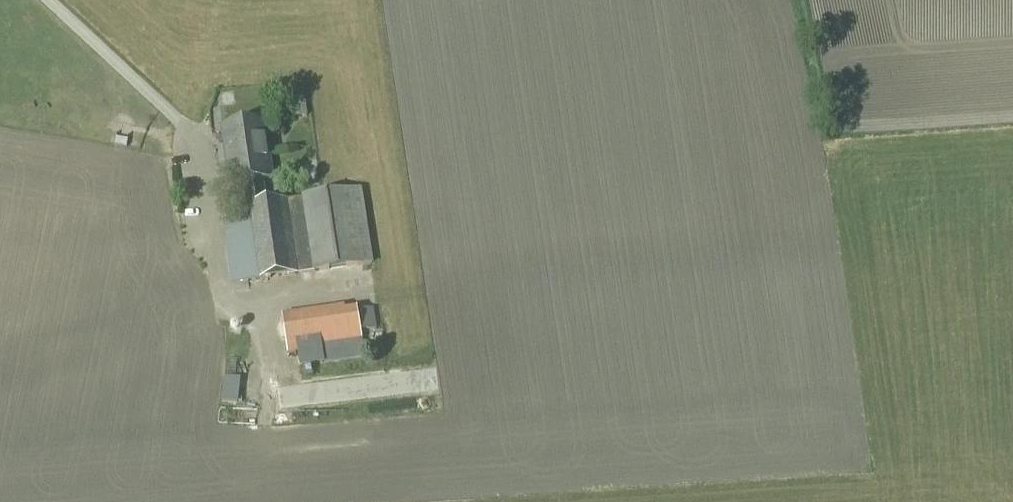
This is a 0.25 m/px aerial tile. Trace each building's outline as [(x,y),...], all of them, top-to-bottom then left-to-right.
[(268,205),(264,180),(273,178),(265,122),(221,128),(230,185),(236,184),(240,209),(226,212),(229,238),(224,239),(231,285),(313,273),(313,274),(375,265),(363,189),(302,198),(302,199),(268,205)] [(324,319),(362,315),(362,305),(323,308),(324,319)] [(319,348),(368,341),(364,315),(289,327),(293,354),(303,352),(305,364),(321,362),(319,348)] [(238,403),(241,379),(224,377),(221,401),(238,403)]
